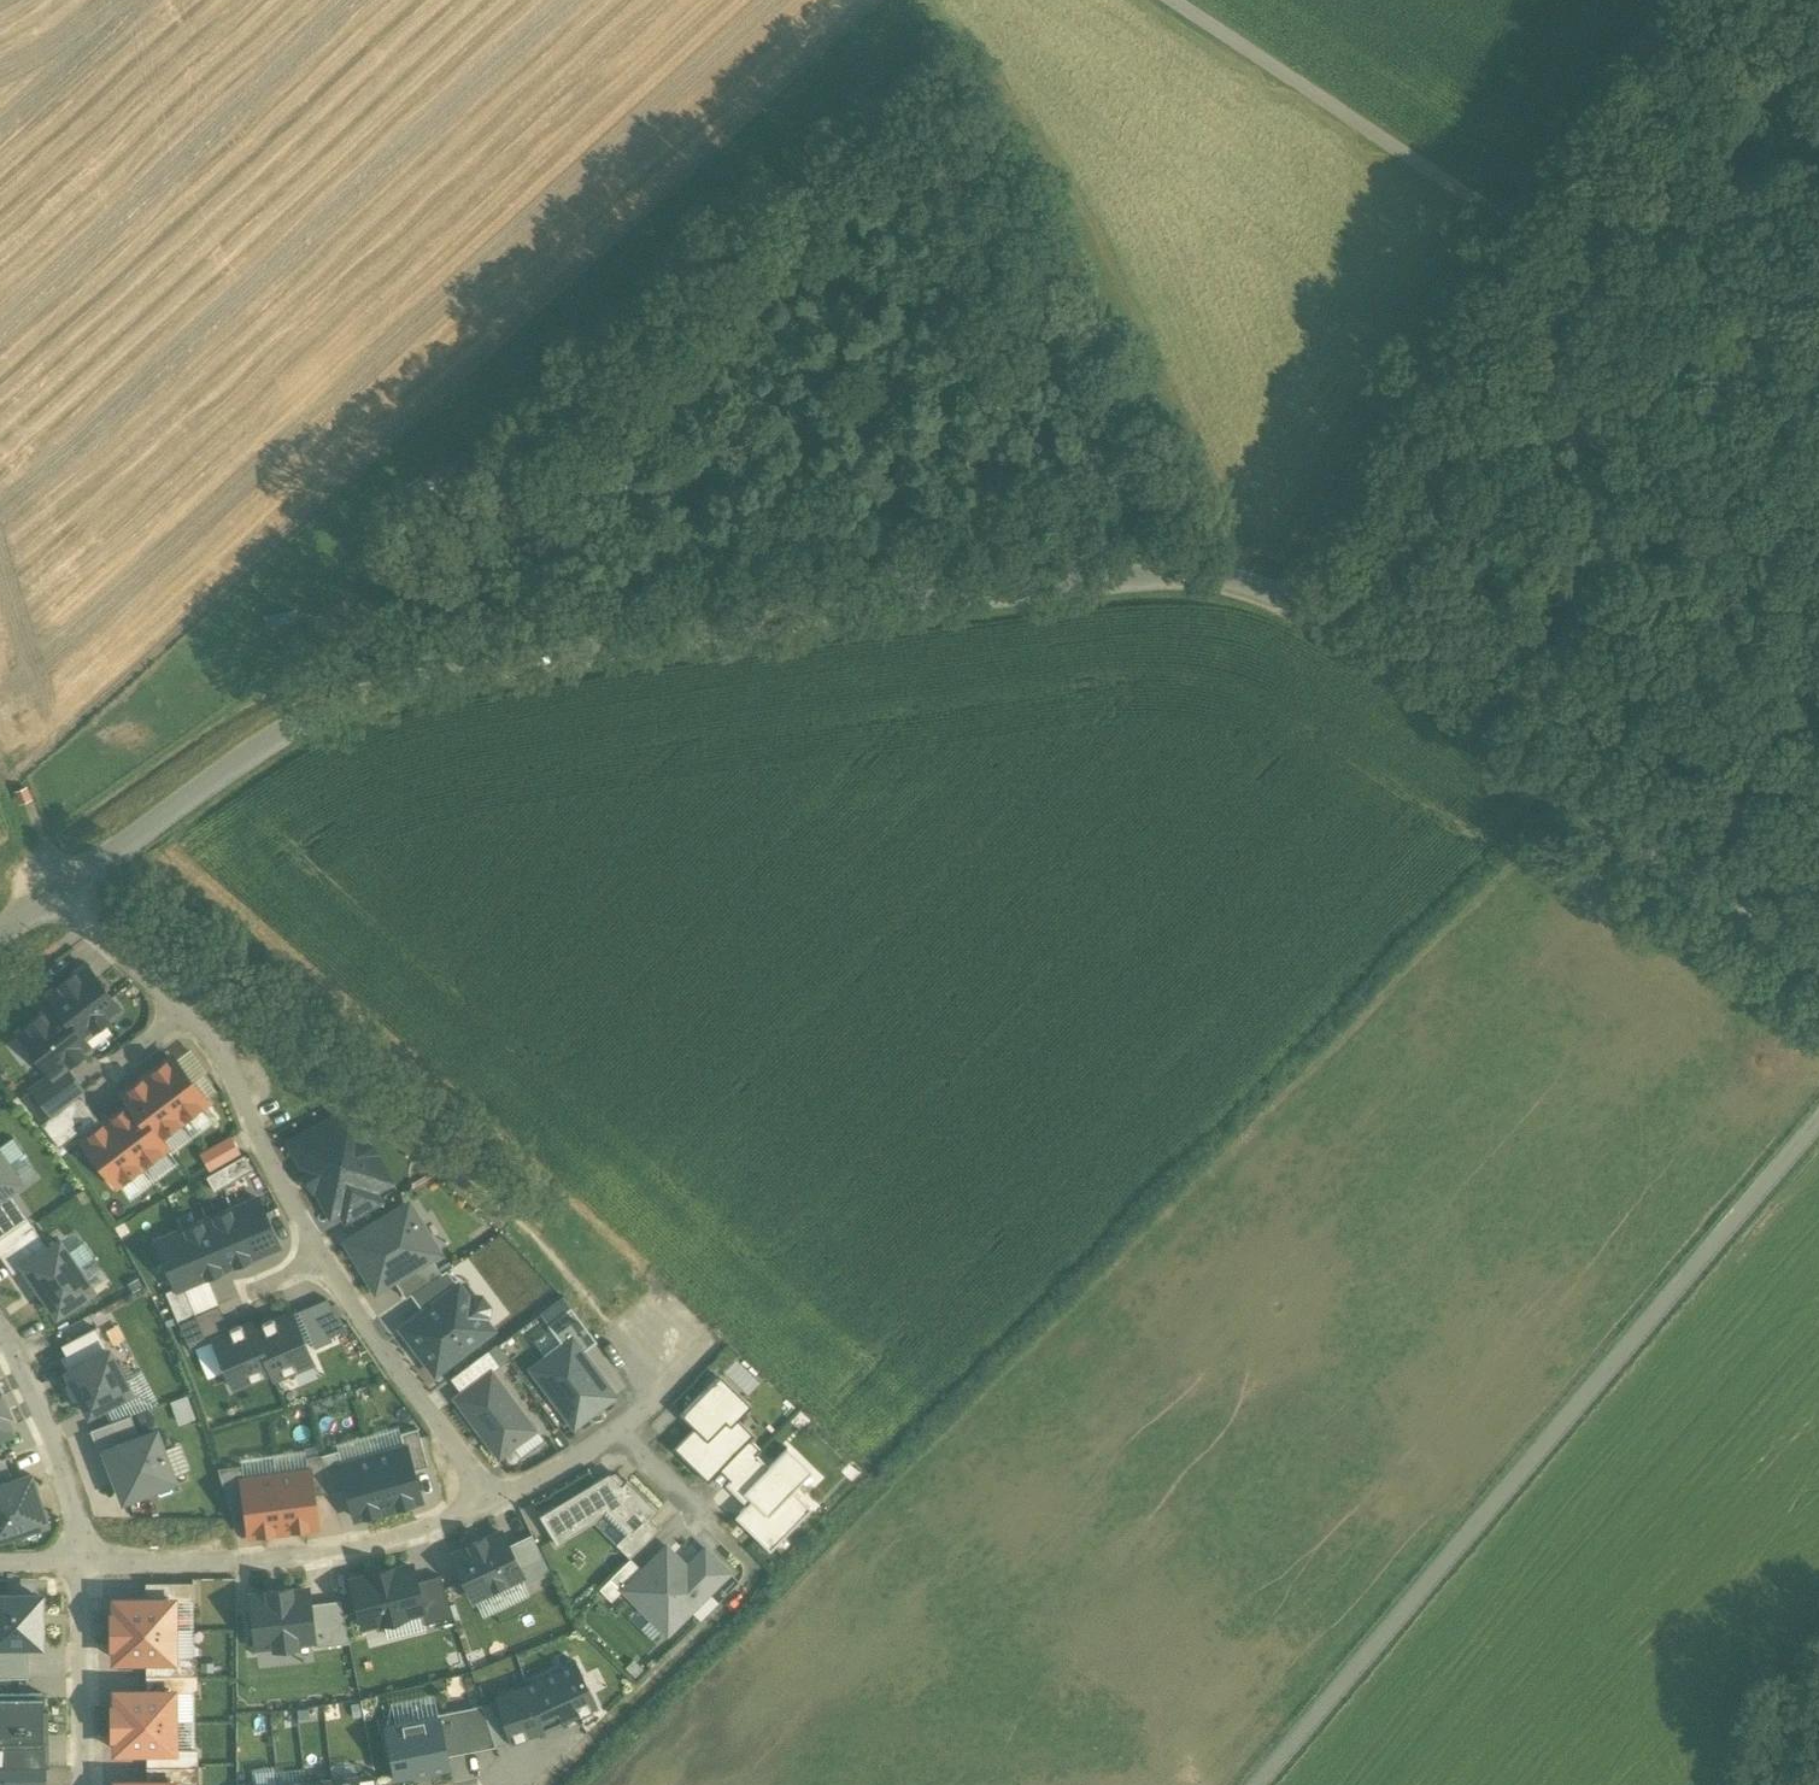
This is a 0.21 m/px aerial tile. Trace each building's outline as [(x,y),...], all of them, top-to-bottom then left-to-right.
[(56,1004),(82,1038),(120,1009),(86,965),(48,994),(56,1004)] [(64,1066),(89,1047),(82,1038),(56,1004),(19,1032),(51,1073),(52,1075),(64,1066)] [(209,1071),(191,1048),(175,1060),(205,1100),(217,1091),(204,1075),(209,1071)] [(172,1057),(147,1076),(181,1120),(204,1102),(206,1100),(205,1100),(175,1060),(172,1057)] [(31,1088),(52,1115),(55,1113),(79,1094),(83,1091),(64,1066),(52,1075),(51,1073),(31,1088)] [(147,1076),(124,1094),(130,1103),(157,1138),(181,1120),(147,1076)] [(85,1138),(103,1124),(79,1094),(55,1113),(64,1124),(73,1136),(80,1131),(85,1138)] [(204,1102),(181,1120),(194,1137),(218,1119),(204,1102)] [(130,1103),(107,1121),(141,1165),(164,1147),(130,1103)] [(40,1124),(49,1135),(64,1124),(55,1113),(52,1115),(40,1124)] [(342,1213),(347,1223),(381,1204),(373,1191),(391,1181),(375,1152),(355,1163),(341,1139),(353,1133),(333,1118),(289,1143),(303,1166),(306,1172),(313,1168),(320,1180),(317,1182),(327,1198),(332,1195),(342,1213)] [(181,1120),(157,1138),(171,1155),(194,1137),(181,1120)] [(85,1138),(83,1139),(117,1183),(141,1165),(107,1121),(103,1124),(85,1138)] [(58,1147),(73,1136),(64,1124),(49,1135),(58,1147)] [(341,1139),(355,1163),(375,1152),(353,1133),(341,1139)] [(231,1134),(199,1152),(210,1171),(241,1153),(231,1134)] [(8,1191),(20,1182),(8,1164),(24,1153),(13,1137),(0,1146),(0,1196),(8,1191)] [(164,1147),(141,1165),(154,1182),(178,1164),(171,1155),(164,1147)] [(244,1155),(206,1176),(214,1191),(252,1170),(244,1155)] [(141,1165),(117,1183),(131,1201),(154,1182),(141,1165)] [(320,1180),(313,1168),(306,1172),(303,1166),(298,1169),(311,1193),(314,1191),(330,1220),(342,1213),(332,1195),(327,1198),(317,1182),(320,1180)] [(0,1196),(0,1231),(24,1214),(8,1191),(0,1196)] [(252,1256),(278,1245),(258,1198),(232,1209),(252,1256)] [(347,1242),(376,1289),(393,1278),(430,1255),(436,1252),(407,1205),(347,1242)] [(252,1256),(232,1209),(207,1219),(227,1266),(252,1256)] [(0,1231),(0,1245),(31,1224),(24,1214),(0,1231)] [(202,1277),(227,1266),(207,1219),(182,1230),(202,1277)] [(22,1265),(47,1248),(31,1224),(0,1245),(0,1256),(12,1274),(23,1266),(22,1265)] [(75,1229),(59,1240),(67,1252),(83,1241),(75,1229)] [(183,1285),(202,1277),(182,1230),(156,1241),(176,1287),(176,1288),(183,1285)] [(67,1252),(59,1240),(47,1248),(22,1265),(23,1266),(57,1315),(93,1290),(92,1288),(78,1268),(94,1258),(83,1242),(67,1252)] [(430,1255),(393,1278),(405,1297),(410,1294),(441,1273),(430,1255)] [(107,1277),(94,1258),(78,1268),(92,1288),(107,1277)] [(446,1270),(441,1273),(410,1294),(423,1312),(458,1285),(446,1270)] [(178,1321),(193,1315),(195,1314),(183,1285),(176,1288),(176,1287),(165,1291),(178,1321)] [(469,1299),(458,1285),(423,1312),(402,1328),(435,1371),(491,1329),(482,1316),(486,1313),(487,1307),(480,1297),(473,1296),(469,1299)] [(563,1344),(571,1338),(581,1352),(596,1341),(562,1295),(539,1312),(563,1344)] [(308,1334),(314,1348),(332,1340),(330,1336),(347,1329),(326,1298),(316,1302),(326,1327),(308,1334)] [(292,1312),(308,1350),(314,1348),(308,1334),(326,1327),(316,1302),(292,1312)] [(205,1343),(212,1339),(212,1338),(230,1331),(229,1328),(218,1304),(195,1314),(193,1315),(205,1343)] [(308,1350),(292,1312),(274,1320),(273,1318),(262,1322),(263,1325),(253,1329),(271,1370),(274,1377),(313,1361),(308,1350)] [(190,1349),(205,1343),(193,1315),(178,1321),(190,1349)] [(230,1331),(212,1338),(212,1339),(233,1387),(271,1370),(253,1329),(251,1322),(242,1326),(240,1323),(229,1328),(230,1331)] [(60,1359),(67,1371),(108,1350),(96,1328),(61,1346),(66,1356),(60,1359)] [(574,1425),(614,1395),(581,1352),(571,1338),(563,1344),(546,1357),(555,1370),(541,1381),(574,1425)] [(77,1394),(88,1415),(102,1407),(131,1392),(123,1378),(127,1376),(119,1362),(116,1364),(108,1350),(67,1371),(66,1372),(70,1379),(60,1384),(68,1398),(77,1394)] [(462,1394),(490,1373),(496,1368),(485,1353),(450,1378),(462,1394)] [(541,1381),(555,1370),(546,1357),(531,1368),(541,1381)] [(141,1369),(127,1376),(123,1378),(131,1392),(102,1407),(110,1423),(130,1415),(159,1404),(141,1369)] [(533,1430),(490,1373),(462,1394),(456,1398),(499,1455),(533,1430)] [(729,1419),(750,1439),(754,1434),(738,1419),(751,1404),(719,1374),(715,1378),(743,1405),(729,1419)] [(693,1427),(698,1431),(677,1452),(708,1482),(719,1470),(750,1439),(729,1419),(743,1405),(715,1378),(680,1414),(693,1427)] [(10,1429),(3,1414),(6,1412),(0,1398),(0,1434),(10,1429)] [(106,1452),(105,1451),(139,1439),(130,1415),(110,1423),(90,1430),(99,1455),(106,1452)] [(673,1448),(677,1452),(698,1431),(693,1427),(673,1448)] [(412,1470),(428,1465),(417,1428),(400,1433),(404,1447),(405,1446),(412,1470)] [(106,1452),(123,1498),(173,1480),(172,1477),(162,1450),(155,1433),(139,1439),(105,1451),(106,1452)] [(750,1439),(719,1470),(729,1481),(756,1454),(760,1449),(750,1439)] [(180,1443),(162,1450),(172,1477),(190,1470),(180,1443)] [(410,1502),(420,1499),(412,1470),(405,1446),(373,1455),(388,1511),(411,1505),(410,1502)] [(747,1529),(770,1551),(812,1508),(810,1507),(808,1509),(789,1490),(808,1471),(787,1451),(789,1449),(787,1447),(768,1466),(743,1492),(751,1500),(746,1505),(740,1512),(752,1524),(747,1529)] [(808,1509),(810,1507),(793,1490),(812,1471),(789,1449),(787,1451),(808,1471),(789,1490),(808,1509)] [(342,1464),(338,1450),(321,1455),(331,1492),(347,1488),(340,1464),(342,1464)] [(746,1505),(751,1500),(743,1492),(768,1466),(756,1454),(729,1481),(725,1485),(746,1505)] [(331,1492),(321,1455),(306,1457),(307,1471),(309,1471),(312,1494),(331,1492)] [(388,1511),(373,1455),(340,1464),(347,1488),(355,1518),(365,1515),(366,1517),(388,1511)] [(12,1481),(4,1458),(0,1460),(0,1485),(12,1481)] [(244,1479),(242,1465),(218,1468),(228,1505),(245,1503),(242,1479),(244,1479)] [(312,1494),(309,1471),(307,1471),(275,1475),(283,1532),(306,1529),(305,1527),(316,1525),(312,1494)] [(649,1518),(657,1510),(626,1479),(621,1484),(609,1472),(539,1515),(557,1545),(559,1544),(557,1540),(582,1525),(580,1522),(602,1509),(631,1537),(649,1518)] [(47,1523),(31,1474),(12,1481),(0,1485),(0,1538),(47,1523)] [(283,1532),(275,1475),(242,1479),(245,1503),(249,1534),(260,1533),(260,1535),(283,1532)] [(557,1540),(559,1544),(594,1522),(619,1547),(630,1558),(660,1529),(649,1518),(631,1537),(602,1509),(580,1522),(582,1525),(557,1540)] [(747,1529),(752,1524),(740,1512),(735,1517),(747,1529)] [(453,1555),(473,1598),(520,1576),(522,1575),(507,1545),(501,1532),(484,1540),(483,1538),(469,1545),(470,1547),(453,1555)] [(507,1545),(522,1575),(520,1576),(525,1585),(550,1573),(531,1534),(507,1545)] [(673,1627),(728,1572),(704,1548),(686,1566),(666,1546),(642,1570),(623,1589),(640,1605),(645,1600),(673,1627)] [(623,1589),(642,1570),(630,1558),(600,1589),(611,1600),(623,1589)] [(351,1582),(363,1625),(383,1620),(384,1623),(403,1618),(402,1615),(421,1610),(422,1609),(415,1582),(411,1566),(391,1572),(390,1569),(371,1574),(372,1577),(351,1582)] [(415,1582),(422,1609),(421,1610),(424,1624),(453,1616),(440,1575),(415,1582)] [(251,1597),(256,1645),(274,1643),(275,1648),(295,1645),(294,1641),(312,1639),(313,1638),(310,1604),(308,1591),(289,1593),(289,1588),(268,1590),(269,1595),(251,1597)] [(39,1596),(0,1597),(0,1645),(28,1644),(41,1644),(40,1629),(42,1629),(42,1612),(40,1612),(39,1596)] [(110,1630),(175,1630),(176,1596),(110,1596),(110,1630)] [(340,1600),(310,1604),(313,1638),(312,1639),(313,1647),(349,1643),(340,1600)] [(645,1600),(640,1605),(667,1634),(673,1627),(645,1600)] [(175,1630),(110,1630),(109,1662),(175,1662),(175,1630)] [(28,1678),(28,1644),(0,1645),(0,1678),(28,1678)] [(576,1661),(527,1683),(545,1731),(597,1706),(576,1661)] [(527,1683),(494,1694),(510,1742),(545,1731),(527,1683)] [(110,1720),(177,1720),(177,1687),(110,1688),(110,1720)] [(43,1741),(43,1712),(43,1693),(0,1694),(0,1749),(5,1749),(43,1748),(43,1741)] [(438,1716),(440,1716),(447,1755),(496,1746),(482,1705),(437,1713),(438,1716)] [(394,1780),(450,1769),(447,1755),(440,1716),(438,1716),(383,1727),(394,1780)] [(177,1720),(110,1720),(111,1753),(177,1753),(177,1720)] [(5,1749),(5,1768),(43,1768),(49,1768),(49,1766),(43,1766),(43,1748),(5,1749)] [(5,1768),(0,1768),(0,1784),(43,1784),(43,1768),(5,1768)] [(305,1784),(360,1784),(358,1776),(304,1782),(305,1784)]
